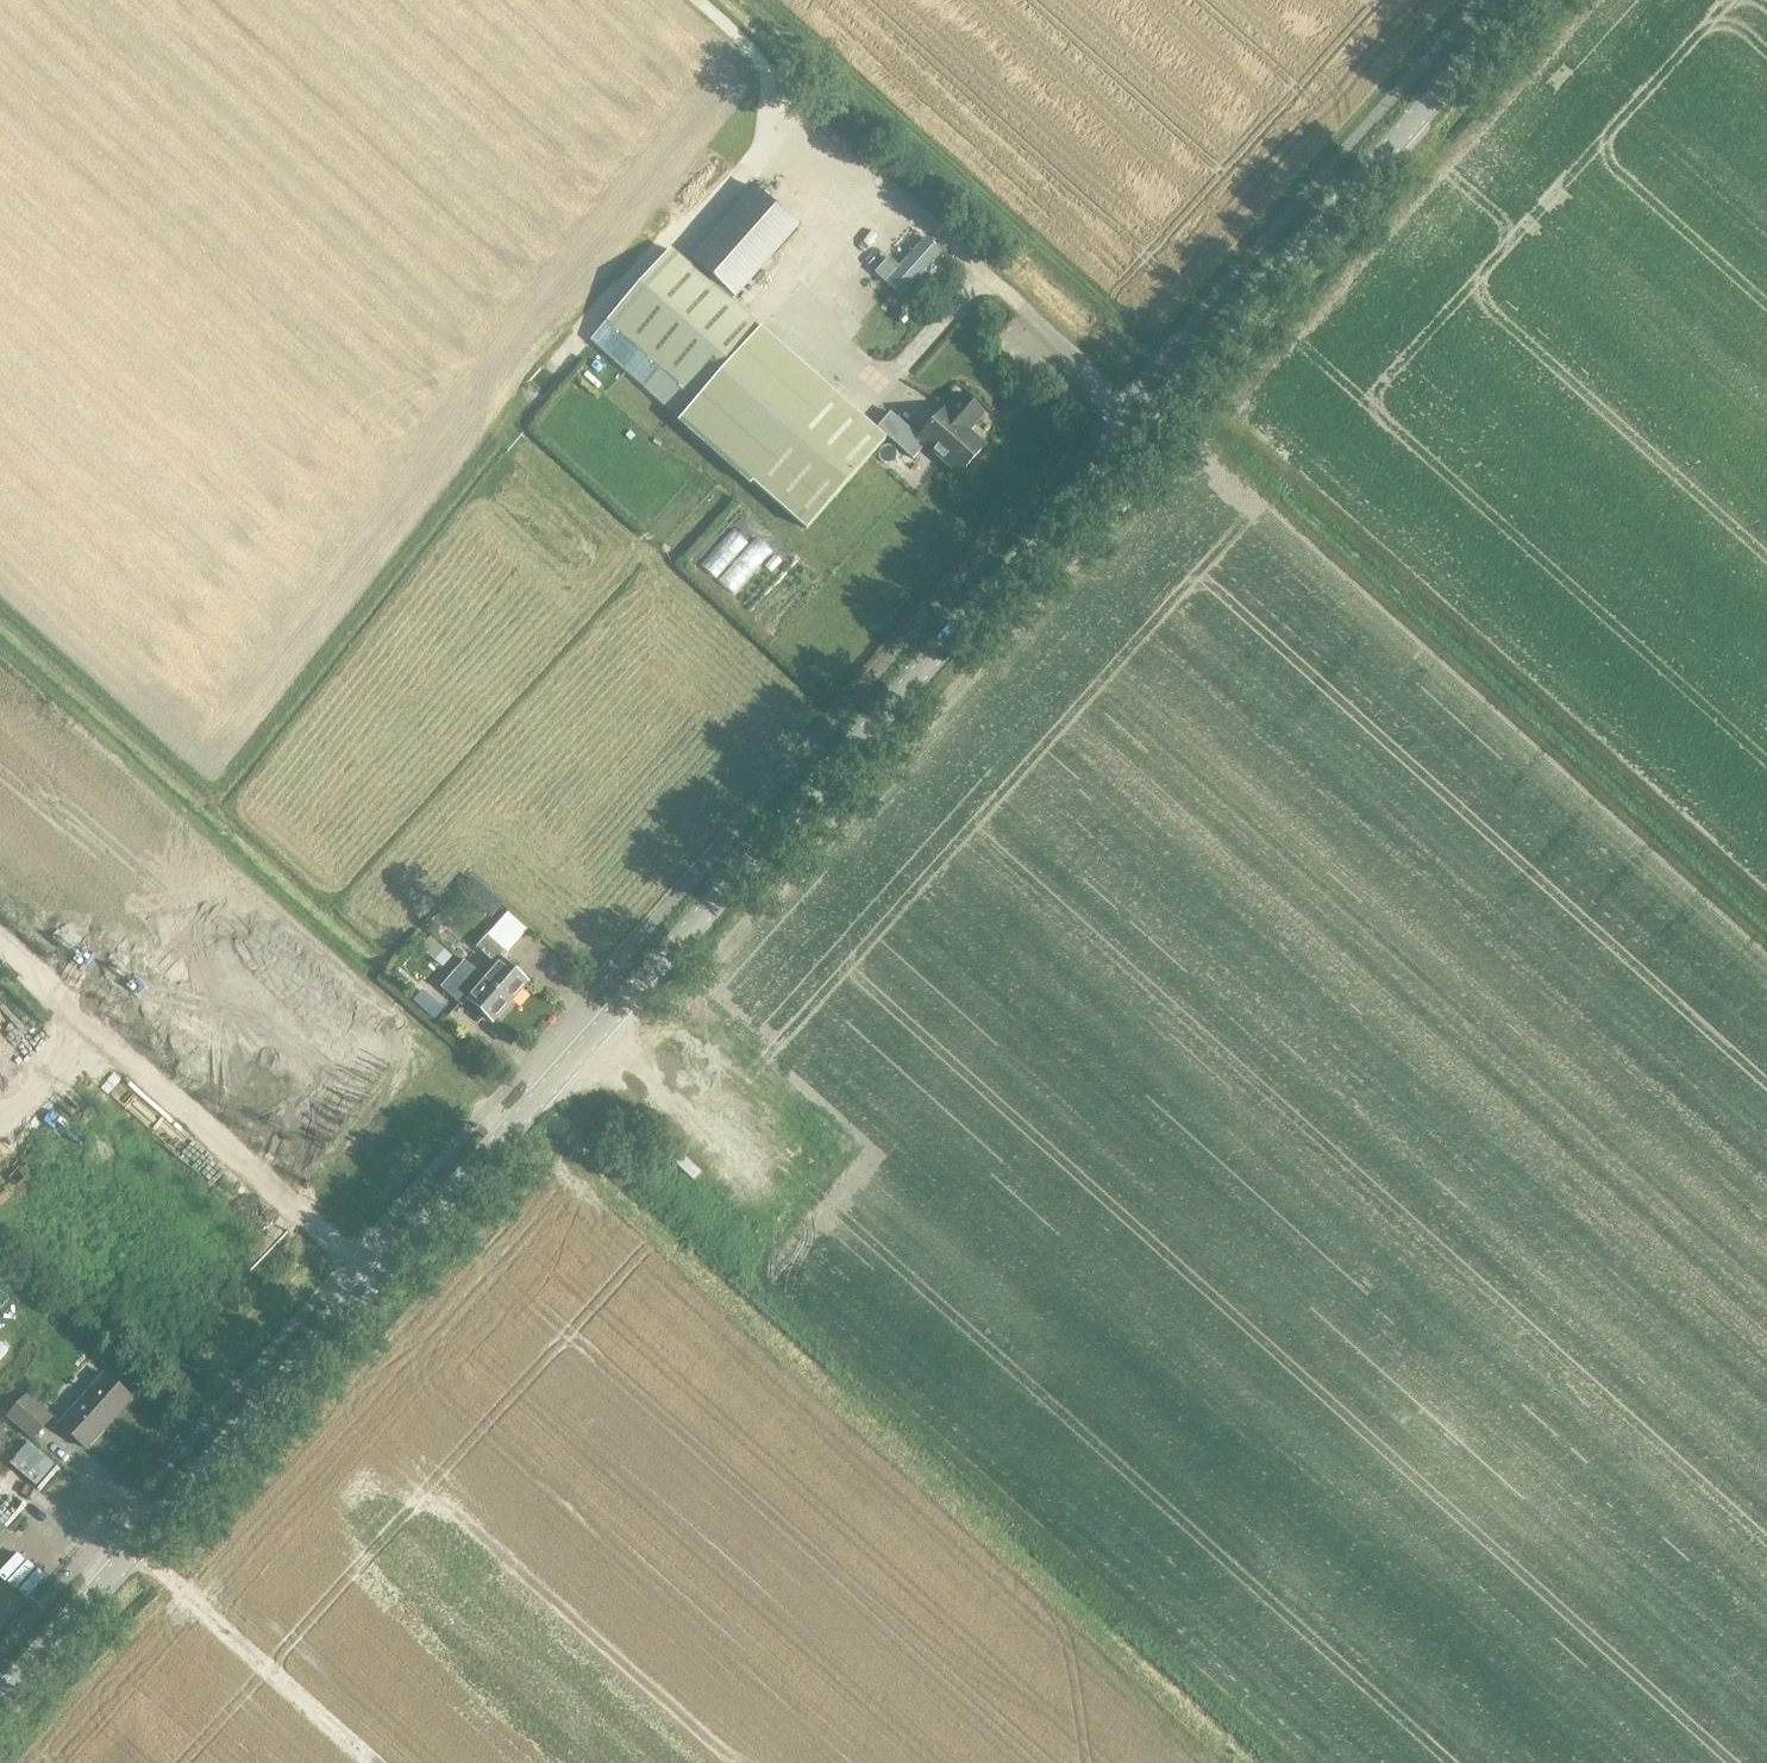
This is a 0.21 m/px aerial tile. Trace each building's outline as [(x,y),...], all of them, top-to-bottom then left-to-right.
[(687,264),(670,249),(606,320),(695,400),(759,329),(729,302),(797,226),(753,187),(689,258),(691,259),(687,264)] [(901,298),(941,253),(925,239),(899,267),(889,258),(875,274),(901,298)] [(759,329),(695,400),(679,418),(806,529),(871,456),(885,439),(882,436),(877,432),(759,329)] [(879,430),(877,432),(882,436),(884,434),(913,459),(925,445),(959,475),(984,446),(967,431),(983,413),(961,394),(946,412),(944,410),(919,438),(890,413),(877,428),(879,430)] [(774,548),(757,534),(750,542),(733,528),(703,563),(737,592),(774,548)] [(490,919),(502,905),(471,877),(459,891),(490,919)] [(496,964),(483,978),(510,1002),(528,983),(501,959),(507,953),(487,935),(476,947),(496,964)] [(452,959),(431,939),(420,950),(441,970),(452,959)] [(493,1022),(510,1002),(483,978),(471,992),(451,975),(440,987),(461,1005),(466,998),(493,1022)] [(9,1348),(0,1340),(0,1358),(9,1348)] [(104,1373),(59,1424),(87,1449),(132,1398),(104,1373)] [(27,1395),(8,1416),(33,1438),(52,1417),(27,1395)] [(55,1462),(28,1439),(10,1460),(36,1483),(55,1462)]
